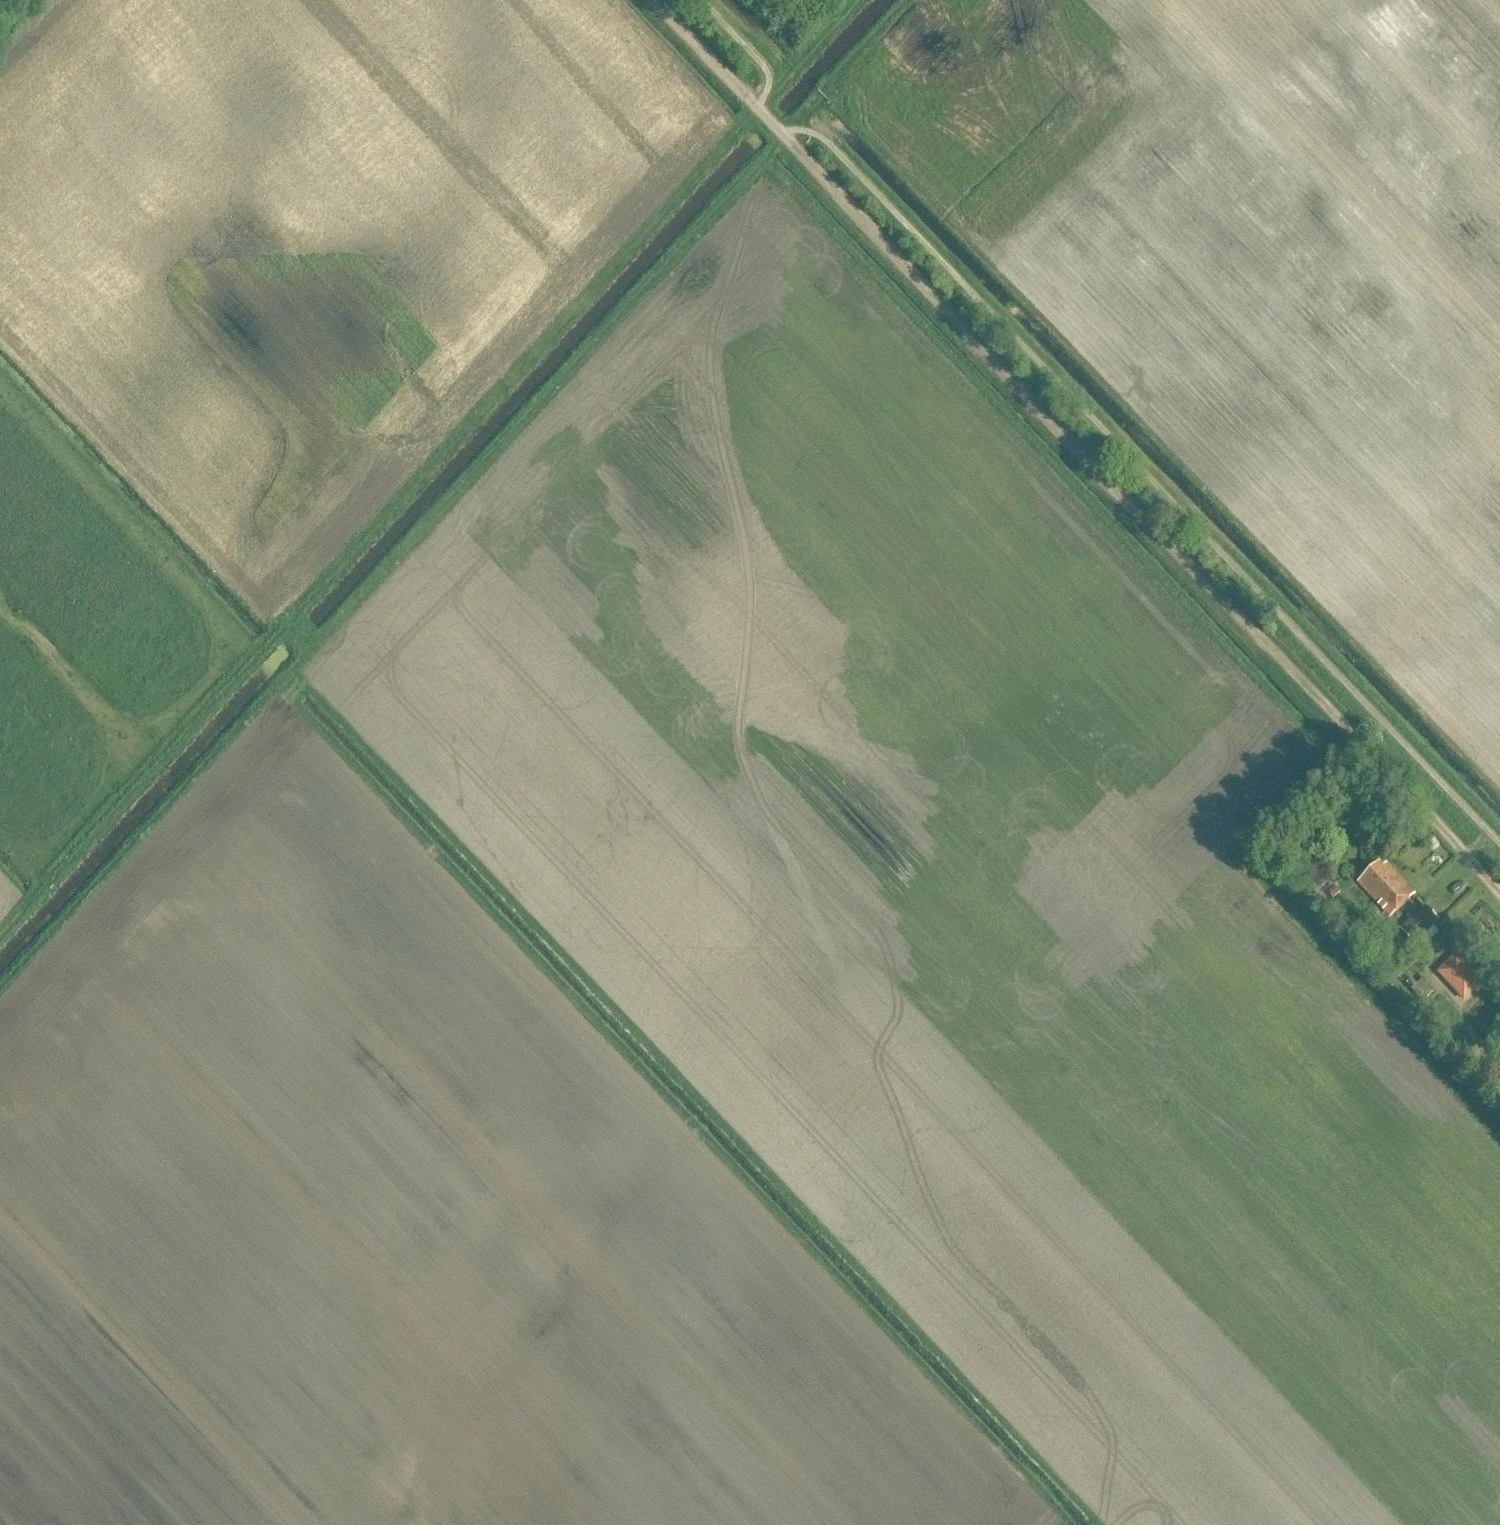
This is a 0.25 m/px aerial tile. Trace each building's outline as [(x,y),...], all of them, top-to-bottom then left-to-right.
[(1390,920),(1414,897),(1386,868),(1380,873),(1377,869),(1359,886),(1390,920)] [(1426,908),(1401,932),(1415,947),(1441,924),(1426,908)]
